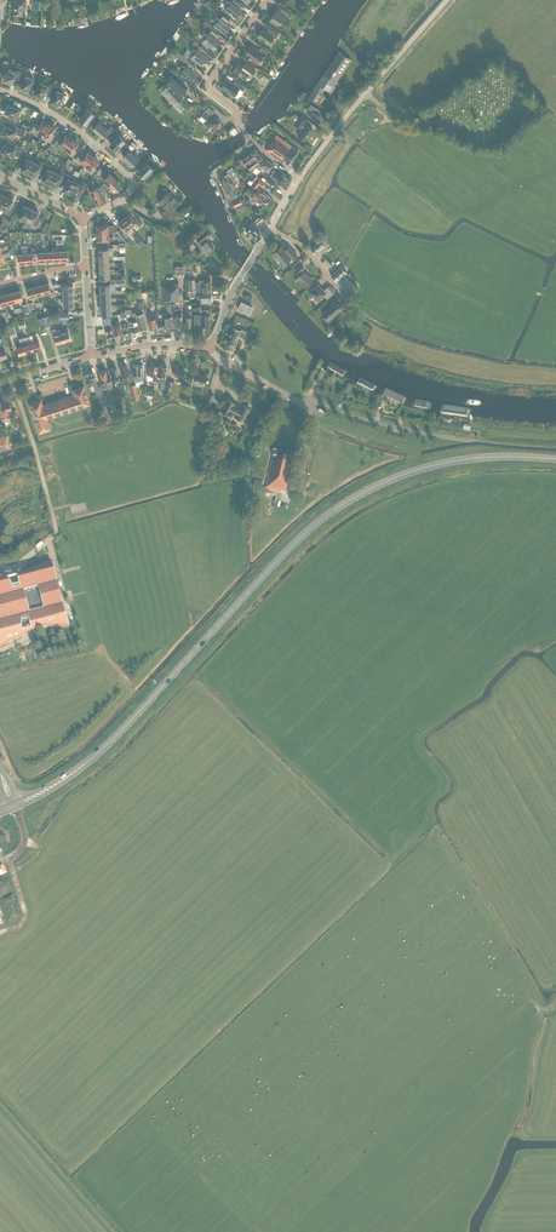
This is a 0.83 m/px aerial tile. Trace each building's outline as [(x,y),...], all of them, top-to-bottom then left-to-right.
[(22,14),(23,10),(26,11),(26,6),(26,2),(23,2),(23,1),(15,0),(14,13),(16,13),(16,14),(20,15),(20,14),(22,14)] [(32,5),(34,6),(34,8),(40,9),(41,0),(32,0),(32,5)] [(236,0),(233,0),(231,2),(230,3),(229,2),(227,2),(226,3),(225,4),(225,6),(227,7),(225,9),(226,9),(225,11),(229,14),(230,12),(235,17),(235,18),(241,10),(238,7),(241,4),(236,0)] [(290,13),(280,7),(278,10),(277,9),(269,20),(277,25),(281,20),(284,22),(290,13)] [(229,20),(223,14),(220,18),(220,17),(219,19),(217,18),(216,18),(214,19),(214,20),(214,22),(215,23),(214,25),(215,25),(214,27),(218,30),(219,28),(224,33),(230,26),(227,23),(229,20)] [(272,35),(263,29),(257,37),(268,44),(273,37),(276,38),(279,34),(275,31),(272,35)] [(218,36),(212,30),(209,34),(209,33),(207,35),(206,34),(205,34),(203,35),(203,36),(203,38),(204,39),(203,40),(204,41),(203,43),(206,46),(208,44),(213,49),(219,42),(216,39),(218,36)] [(207,52),(199,45),(196,49),(197,50),(196,51),(195,50),(193,50),(192,51),(191,52),(192,54),(193,55),(192,56),(193,57),(191,59),(195,62),(197,60),(202,65),(201,65),(202,65),(208,58),(204,55),(207,52)] [(258,51),(251,46),(247,51),(251,54),(249,57),(257,63),(263,54),(265,56),(268,52),(261,47),(258,51)] [(338,51),(320,78),(335,87),(338,82),(337,81),(351,59),(338,51)] [(196,68),(188,61),(185,65),(186,66),(185,67),(184,66),(182,66),(181,67),(180,68),(181,70),(182,71),(181,72),(182,73),(180,75),(184,78),(185,76),(191,80),(190,81),(191,81),(197,74),(193,71),(196,68)] [(256,70),(246,62),(243,66),(239,63),(232,73),(232,74),(234,71),(244,79),(248,74),(251,76),(256,70)] [(16,72),(9,69),(7,73),(6,72),(4,78),(5,78),(4,81),(12,84),(15,77),(18,79),(21,72),(17,70),(16,72)] [(28,91),(33,79),(26,76),(27,74),(23,73),(20,80),(23,81),(21,88),(28,91)] [(183,96),(182,95),(187,89),(172,77),(167,83),(171,86),(168,89),(166,88),(161,92),(180,113),(185,108),(178,101),(183,96)] [(320,78),(318,83),(326,88),(332,92),(335,87),(320,78)] [(236,86),(227,80),(221,89),(226,93),(227,91),(234,96),(239,88),(243,91),(246,87),(239,82),(236,86)] [(47,86),(40,82),(35,94),(42,98),(45,91),(49,93),(52,86),(48,84),(47,86)] [(318,83),(314,88),(322,93),(326,88),(318,83)] [(58,105),(64,94),(57,90),(58,87),(55,85),(51,94),(54,95),(51,102),(58,105)] [(322,93),(314,88),(309,96),(320,104),(326,96),(322,93)] [(308,107),(310,109),(307,113),(317,120),(320,116),(316,113),(318,109),(311,103),(308,107)] [(18,123),(20,118),(18,118),(21,110),(8,105),(5,112),(11,115),(9,119),(18,123)] [(201,116),(207,120),(206,120),(204,123),(209,128),(211,126),(214,129),(221,121),(214,115),(213,115),(212,114),(214,112),(208,107),(201,116)] [(97,116),(87,108),(85,111),(84,110),(81,115),(82,116),(79,118),(86,124),(88,121),(91,123),(97,116)] [(295,114),(291,118),(294,120),(296,122),(299,117),(295,114)] [(294,120),(293,121),(295,123),(295,124),(300,128),(302,129),(297,135),(304,141),(313,130),(306,124),(305,125),(303,124),(307,119),(301,115),(299,117),(296,122),(294,120)] [(42,134),(48,124),(42,120),(41,120),(42,120),(39,126),(35,124),(31,130),(35,132),(36,131),(42,134)] [(107,130),(103,126),(104,125),(100,121),(93,128),(102,137),(105,134),(107,137),(114,129),(111,125),(107,130)] [(48,124),(42,134),(46,137),(44,139),(50,143),(55,135),(52,133),(55,128),(48,124)] [(25,130),(13,125),(12,128),(5,126),(2,134),(13,138),(16,133),(23,136),(25,130)] [(119,148),(124,144),(123,143),(125,141),(116,132),(110,139),(112,141),(110,144),(116,150),(119,147),(119,148)] [(65,147),(72,139),(65,134),(65,135),(62,140),(59,137),(53,145),(59,149),(62,145),(65,147)] [(288,165),(298,151),(276,134),(268,145),(269,146),(266,150),(282,162),(283,161),(288,165)] [(72,139),(65,147),(71,152),(69,154),(72,157),(77,151),(74,148),(78,144),(78,143),(72,139)] [(22,147),(12,143),(11,146),(4,144),(1,151),(4,153),(4,154),(9,156),(9,155),(12,156),(14,153),(18,155),(22,147)] [(133,155),(130,151),(134,147),(130,144),(123,152),(125,154),(123,157),(132,165),(139,158),(135,154),(133,155)] [(250,169),(259,162),(258,161),(262,158),(255,149),(242,159),(250,169)] [(85,164),(93,156),(87,151),(87,152),(83,156),(80,154),(75,159),(78,162),(80,160),(85,164)] [(28,173),(34,162),(29,160),(31,156),(25,153),(21,162),(24,163),(21,170),(28,173)] [(93,156),(85,164),(89,168),(86,170),(92,175),(97,169),(94,166),(98,162),(99,162),(93,156)] [(273,165),(266,159),(264,163),(263,163),(260,166),(259,165),(257,168),(260,170),(262,168),(268,172),(273,165)] [(148,175),(152,171),(151,170),(153,168),(144,160),(138,166),(140,169),(138,171),(144,177),(147,175),(148,175)] [(42,172),(46,164),(40,161),(38,164),(34,162),(28,173),(36,177),(39,170),(42,172)] [(49,183),(55,172),(50,170),(52,167),(46,164),(42,172),(45,173),(42,180),(49,183)] [(235,185),(240,181),(232,167),(227,171),(235,185)] [(63,182),(67,174),(61,171),(59,174),(55,172),(49,183),(57,187),(60,181),(63,182)] [(246,176),(242,171),(237,175),(241,179),(246,176)] [(283,177),(275,171),(271,176),(270,175),(264,182),(270,186),(275,179),(279,182),(283,177)] [(107,175),(104,172),(99,177),(102,181),(104,179),(113,188),(120,181),(115,176),(114,177),(110,173),(107,175)] [(234,190),(233,188),(235,187),(228,173),(219,178),(226,191),(230,199),(239,195),(236,189),(234,190)] [(70,194),(76,182),(71,180),(73,177),(67,174),(63,182),(66,183),(63,190),(70,194)] [(263,188),(266,184),(258,178),(251,187),(255,190),(259,185),(263,188)] [(76,182),(70,194),(78,197),(81,191),(84,192),(88,184),(82,181),(80,184),(76,182)] [(95,202),(103,198),(102,195),(105,194),(101,185),(90,190),(92,193),(91,194),(93,199),(94,199),(95,202)] [(264,206),(271,198),(264,193),(264,192),(258,187),(251,196),(259,203),(264,206)] [(167,222),(178,212),(174,208),(180,203),(170,192),(158,202),(164,209),(159,213),(167,222)] [(0,207),(0,208),(4,210),(3,213),(9,216),(13,208),(10,206),(13,200),(6,196),(0,207)] [(241,200),(240,196),(231,201),(234,207),(242,202),(243,204),(246,202),(244,198),(241,200)] [(26,220),(31,209),(24,205),(21,212),(16,210),(12,218),(19,221),(21,218),(26,220)] [(31,209),(26,220),(30,222),(29,226),(36,229),(39,221),(35,219),(39,212),(31,209)] [(124,218),(132,228),(137,224),(139,227),(142,224),(137,217),(134,219),(130,214),(124,218)] [(256,224),(261,219),(257,214),(251,219),(256,224)] [(126,232),(132,228),(124,218),(118,223),(122,228),(119,230),(124,236),(127,234),(126,232)] [(254,240),(260,234),(258,232),(260,231),(253,222),(245,229),(254,240)] [(97,225),(97,233),(110,232),(116,232),(118,231),(115,227),(109,227),(109,225),(107,225),(107,224),(104,224),(104,225),(97,226),(97,225)] [(211,235),(207,230),(196,238),(200,243),(200,244),(207,252),(213,247),(206,239),(211,235)] [(315,254),(321,248),(324,246),(319,240),(310,248),(315,254)] [(19,263),(26,262),(24,245),(21,246),(22,254),(18,254),(19,263)] [(24,245),(26,262),(33,262),(32,252),(28,253),(27,245),(24,245)] [(289,246),(285,250),(281,246),(272,254),(277,259),(279,262),(280,262),(280,263),(283,260),(285,263),(291,258),(293,260),(297,256),(289,246)] [(39,261),(46,260),(46,248),(42,248),(43,251),(38,252),(39,261)] [(99,257),(114,257),(114,255),(108,255),(108,251),(114,250),(113,248),(108,248),(108,249),(98,249),(99,257)] [(99,265),(114,264),(114,262),(109,262),(109,258),(114,258),(114,257),(99,257),(99,265)] [(99,272),(114,271),(114,269),(109,269),(109,265),(114,265),(114,264),(99,265),(99,272)] [(303,272),(302,270),(304,268),(301,265),(295,271),(298,274),(300,275),(297,278),(301,282),(301,283),(304,287),(313,279),(309,275),(309,276),(304,271),(303,272)] [(337,282),(347,273),(340,266),(330,274),(337,282)] [(348,294),(354,288),(345,277),(338,283),(348,294)] [(200,290),(200,293),(211,293),(210,279),(199,279),(199,281),(195,282),(195,285),(196,291),(200,290)] [(41,285),(43,293),(51,291),(48,283),(41,285)] [(110,291),(110,286),(115,286),(115,283),(110,283),(110,284),(100,285),(100,292),(110,291)] [(178,286),(178,283),(170,283),(170,286),(167,286),(167,287),(163,287),(163,302),(179,302),(178,286)] [(324,290),(318,284),(312,289),(311,289),(308,292),(311,295),(317,301),(323,295),(327,299),(333,293),(332,292),(328,287),(327,287),(324,290)] [(37,295),(43,293),(41,285),(35,286),(37,295)] [(29,297),(37,295),(35,286),(27,288),(29,297)] [(16,301),(15,301),(16,304),(19,303),(18,300),(22,299),(20,290),(13,292),(16,301)] [(111,298),(110,298),(110,293),(116,293),(115,290),(110,291),(100,292),(101,299),(111,298)] [(9,303),(15,301),(16,301),(13,292),(6,294),(9,303)] [(9,303),(6,294),(0,296),(0,299),(2,308),(3,309),(6,308),(5,304),(9,303)] [(74,307),(73,299),(63,299),(63,298),(59,299),(59,301),(64,301),(64,307),(74,307)] [(329,320),(342,309),(335,301),(322,313),(329,320)] [(249,314),(252,307),(242,302),(238,309),(249,314)] [(111,305),(101,306),(101,314),(105,314),(105,317),(111,316),(111,314),(111,308),(116,308),(116,305),(111,305)] [(204,315),(204,313),(204,312),(209,312),(209,306),(200,306),(201,316),(201,326),(205,325),(206,326),(207,326),(208,325),(209,325),(209,320),(210,319),(209,318),(209,317),(209,315),(204,315)] [(174,309),(174,312),(175,327),(182,326),(181,314),(177,314),(177,312),(177,309),(174,309)] [(132,332),(139,330),(135,312),(132,313),(133,321),(130,322),(132,332)] [(140,330),(146,329),(144,315),(143,313),(136,315),(137,317),(140,330)] [(124,323),(121,324),(124,334),(130,332),(126,315),(123,315),(124,323)] [(40,329),(45,327),(51,326),(48,316),(42,318),(37,319),(40,329)] [(150,316),(148,316),(148,318),(150,328),(157,327),(155,318),(151,319),(150,316)] [(107,338),(114,336),(109,317),(103,318),(107,338)] [(115,336),(117,335),(122,334),(119,321),(116,322),(117,325),(113,326),(115,336)] [(337,333),(345,325),(343,322),(334,330),(337,333)] [(9,335),(15,333),(12,324),(7,326),(9,335)] [(60,336),(62,342),(63,342),(64,342),(66,342),(66,341),(71,339),(67,327),(64,328),(65,331),(61,333),(60,333),(61,336),(60,336)] [(240,331),(238,330),(232,327),(226,341),(231,344),(232,344),(235,345),(237,340),(236,339),(237,335),(243,338),(246,332),(241,330),(240,331)] [(60,333),(61,333),(60,329),(56,330),(55,328),(52,330),(56,344),(62,342),(60,336),(61,336),(60,333)] [(33,350),(31,343),(28,344),(25,337),(22,338),(26,352),(33,350)] [(19,355),(26,352),(22,338),(19,339),(21,346),(17,347),(19,355)] [(31,343),(33,350),(41,348),(39,341),(31,343)] [(327,360),(324,366),(343,377),(347,372),(327,360)] [(155,385),(157,375),(156,375),(158,366),(154,365),(155,364),(151,363),(149,374),(154,375),(152,384),(155,385)] [(129,374),(127,365),(123,366),(120,366),(121,367),(119,368),(122,376),(128,375),(130,381),(133,380),(131,374),(129,374)] [(136,365),(134,365),(133,365),(132,365),(132,374),(135,382),(143,380),(142,365),(139,365),(136,365)] [(163,366),(161,365),(160,366),(159,365),(156,381),(164,382),(166,376),(165,375),(167,367),(163,366)] [(119,377),(116,368),(112,369),(112,368),(110,369),(109,370),(112,379),(116,378),(117,382),(121,395),(126,394),(122,380),(120,380),(119,377)] [(183,381),(185,373),(184,373),(185,371),(175,368),(173,374),(180,376),(179,380),(183,381)] [(107,375),(106,370),(103,371),(102,370),(101,370),(100,371),(99,372),(102,381),(101,382),(103,388),(112,386),(110,379),(109,379),(108,375),(107,375)] [(317,382),(322,372),(319,370),(314,380),(317,382)] [(94,389),(93,390),(98,398),(104,396),(103,393),(101,386),(98,387),(96,382),(93,372),(91,373),(85,375),(88,384),(91,383),(92,386),(94,389)] [(206,377),(197,374),(197,377),(193,376),(191,384),(203,387),(201,393),(206,394),(208,387),(204,385),(206,377)] [(359,377),(356,383),(374,392),(377,386),(359,377)] [(171,394),(174,382),(167,380),(164,393),(171,394)] [(136,384),(130,386),(134,400),(139,398),(136,384)] [(47,418),(89,404),(83,386),(73,389),(74,394),(42,405),(41,401),(41,400),(30,404),(39,432),(51,428),(50,427),(52,427),(50,421),(48,422),(47,418)] [(385,388),(382,395),(403,404),(406,397),(385,388)] [(211,405),(214,395),(208,393),(205,403),(211,405)] [(240,407),(234,404),(234,403),(227,399),(221,410),(228,414),(230,411),(235,414),(234,416),(239,419),(237,421),(242,424),(242,423),(243,424),(246,419),(244,418),(249,408),(242,404),(240,407)] [(431,403),(413,399),(412,406),(430,410),(431,403)] [(12,412),(8,400),(0,403),(0,414),(1,416),(1,415),(2,419),(7,417),(6,414),(9,413),(10,416),(11,418),(13,417),(13,415),(12,412)] [(441,405),(440,414),(470,418),(471,409),(441,405)] [(11,446),(8,433),(0,435),(0,449),(11,446)] [(295,462),(297,455),(275,450),(266,488),(282,492),(282,490),(289,492),(294,467),(293,467),(295,462)] [(51,561),(26,574),(22,574),(6,576),(0,576),(0,647),(23,636),(41,628),(69,627),(69,626),(66,626),(49,563),(51,561)]
